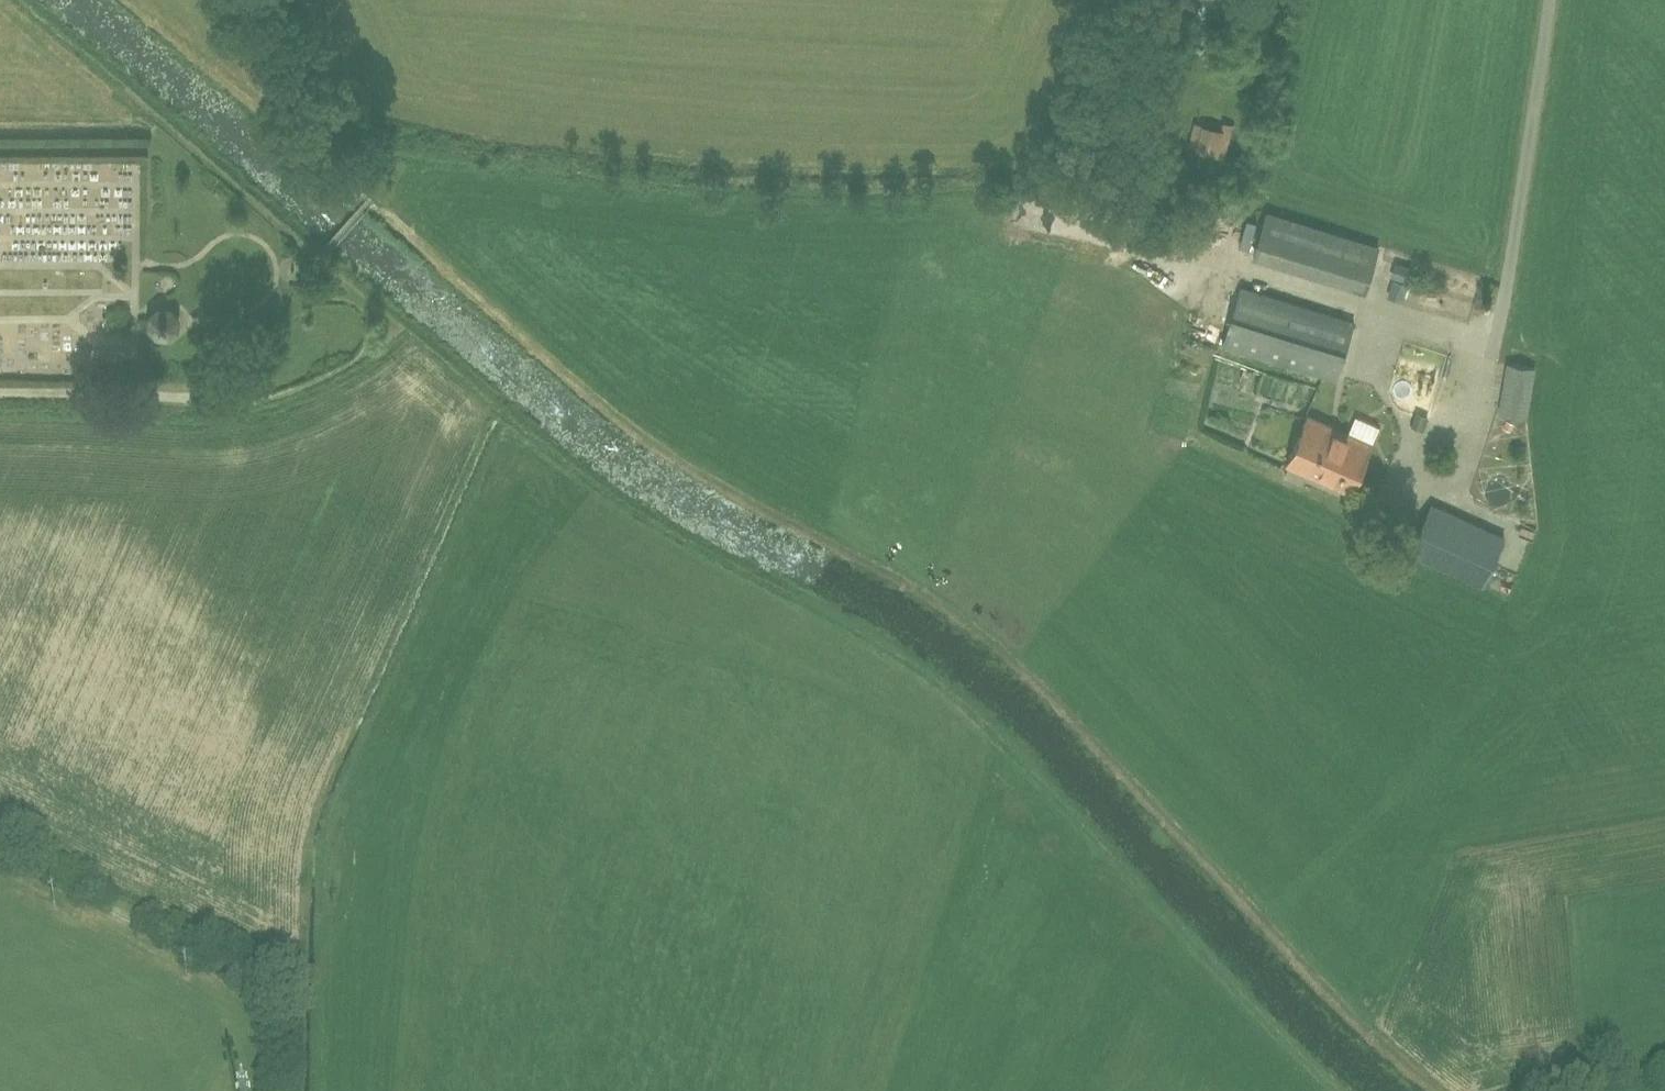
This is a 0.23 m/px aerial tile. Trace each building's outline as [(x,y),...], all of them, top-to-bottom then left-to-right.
[(1221,121),(1221,126),(1198,124),(1196,151),(1229,154),(1232,122),(1221,121)] [(1268,213),(1254,255),(1365,289),(1378,247),(1268,213)] [(1355,323),(1241,288),(1223,344),(1337,380),(1355,323)] [(175,317),(168,310),(159,309),(152,317),(151,327),(158,334),(167,335),(174,328),(175,317)] [(1535,368),(1508,364),(1500,414),(1527,418),(1535,368)] [(1372,445),(1309,416),(1288,464),(1351,492),(1372,445)] [(1507,537),(1434,506),(1413,554),(1486,585),(1507,537)]
